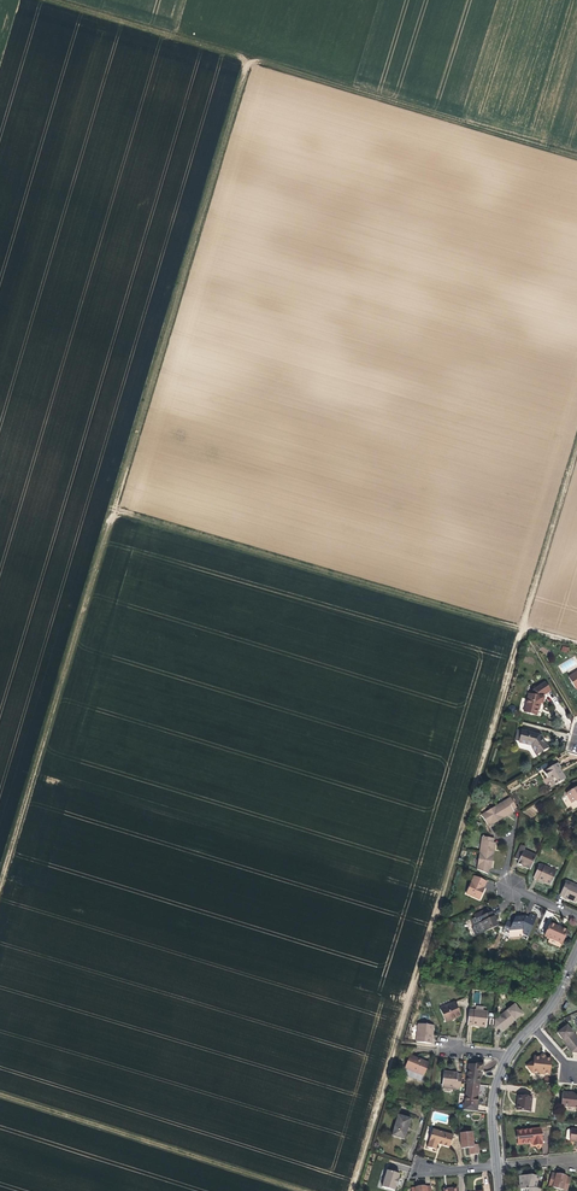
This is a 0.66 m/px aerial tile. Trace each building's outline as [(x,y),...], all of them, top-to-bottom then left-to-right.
[(558,666),(562,673),(568,669),(565,662),(558,666)] [(568,677),(575,689),(576,688),(576,672),(568,677)] [(532,695),(541,697),(542,695),(549,690),(550,691),(545,682),(534,690),(534,691),(532,695)] [(543,697),(541,697),(532,695),(529,694),(524,712),(536,716),(538,710),(540,704),(541,704),(542,704),(544,698),(543,697)] [(548,748),(545,742),(543,743),(539,736),(522,731),(519,742),(532,745),(534,749),(533,749),(536,755),(548,748)] [(560,771),(559,769),(561,768),(558,763),(544,771),(547,778),(549,777),(551,780),(553,781),(555,785),(566,779),(562,773),(560,771)] [(516,780),(507,786),(510,791),(519,785),(516,780)] [(566,793),(572,803),(576,801),(576,802),(576,787),(566,793)] [(504,817),(514,812),(513,810),(516,807),(511,798),(481,815),(487,825),(491,823),(492,824),(504,817)] [(493,857),(495,843),(493,843),(493,838),(482,837),(480,854),(477,870),(488,874),(488,871),(489,868),(491,868),(493,857)] [(530,870),(536,856),(524,850),(526,847),(521,845),(515,859),(519,861),(517,864),(522,866),(525,867),(530,870)] [(556,871),(540,864),(534,878),(542,882),(550,885),(556,871)] [(484,888),(486,882),(474,876),(466,894),(479,899),(483,891),(484,888)] [(576,901),(576,886),(566,881),(560,895),(564,897),(571,900),(570,901),(576,903),(576,901)] [(493,915),(491,912),(490,913),(488,909),(474,915),(475,918),(471,920),(473,926),(472,929),(475,936),(498,926),(493,915)] [(528,937),(537,917),(530,914),(528,918),(525,916),(522,916),(515,917),(512,923),(507,921),(504,927),(507,929),(509,930),(509,931),(523,930),(523,935),(528,937)] [(568,931),(560,927),(559,929),(555,927),(555,925),(550,923),(544,935),(562,943),(568,931)] [(461,1016),(457,1007),(456,1007),(454,1003),(440,1009),(445,1022),(452,1020),(451,1019),(455,1017),(455,1018),(461,1016)] [(512,1023),(522,1014),(514,1005),(495,1020),(494,1028),(503,1029),(509,1024),(510,1025),(512,1023)] [(486,1027),(487,1012),(469,1010),(467,1025),(477,1026),(486,1027)] [(432,1034),(433,1026),(418,1024),(416,1042),(431,1044),(432,1034)] [(567,1025),(557,1033),(563,1040),(562,1040),(566,1046),(567,1045),(572,1052),(576,1053),(576,1038),(567,1025)] [(424,1076),(429,1063),(422,1060),(421,1062),(416,1060),(417,1058),(410,1055),(405,1068),(424,1076)] [(550,1073),(551,1058),(545,1057),(545,1060),(540,1059),(540,1057),(534,1056),(533,1060),(528,1064),(532,1069),(532,1073),(543,1075),(543,1072),(550,1073)] [(476,1096),(478,1085),(479,1085),(480,1077),(481,1072),(482,1072),(483,1064),(476,1063),(476,1065),(469,1064),(467,1078),(466,1083),(467,1084),(465,1103),(465,1104),(476,1105),(477,1096),(476,1096)] [(460,1090),(462,1075),(457,1074),(450,1074),(450,1072),(444,1072),(442,1088),(460,1090)] [(543,1078),(543,1076),(544,1076),(545,1075),(549,1075),(550,1073),(543,1072),(543,1075),(539,1078),(540,1081),(543,1078)] [(574,1095),(569,1094),(569,1093),(562,1092),(562,1099),(563,1101),(563,1106),(576,1108),(576,1095),(574,1095)] [(530,1112),(532,1097),(518,1095),(517,1101),(517,1105),(519,1105),(518,1110),(530,1112)] [(477,1105),(476,1105),(465,1104),(465,1103),(463,1103),(462,1110),(477,1112),(478,1105),(477,1105)] [(407,1129),(411,1119),(398,1115),(392,1136),(404,1139),(407,1129)] [(540,1129),(540,1128),(516,1131),(517,1136),(516,1136),(516,1139),(517,1139),(518,1144),(529,1143),(533,1143),(533,1145),(542,1144),(540,1129)] [(449,1147),(453,1135),(434,1129),(427,1147),(435,1150),(437,1144),(438,1143),(442,1144),(442,1145),(449,1147)] [(473,1145),(472,1132),(467,1132),(463,1129),(460,1129),(460,1133),(461,1146),(469,1146),(469,1148),(470,1155),(479,1154),(478,1144),(473,1145)] [(571,1129),(568,1129),(567,1130),(566,1138),(567,1140),(569,1140),(569,1141),(576,1142),(576,1130),(571,1129)] [(398,1179),(399,1174),(387,1170),(382,1187),(394,1190),(396,1186),(397,1182),(399,1179),(398,1179)] [(571,1178),(566,1177),(556,1174),(552,1173),(548,1186),(566,1190),(567,1190),(571,1178)] [(537,1181),(538,1176),(534,1175),(533,1176),(530,1176),(530,1175),(525,1175),(519,1176),(520,1189),(526,1189),(528,1189),(528,1190),(535,1190),(536,1188),(537,1181)]
